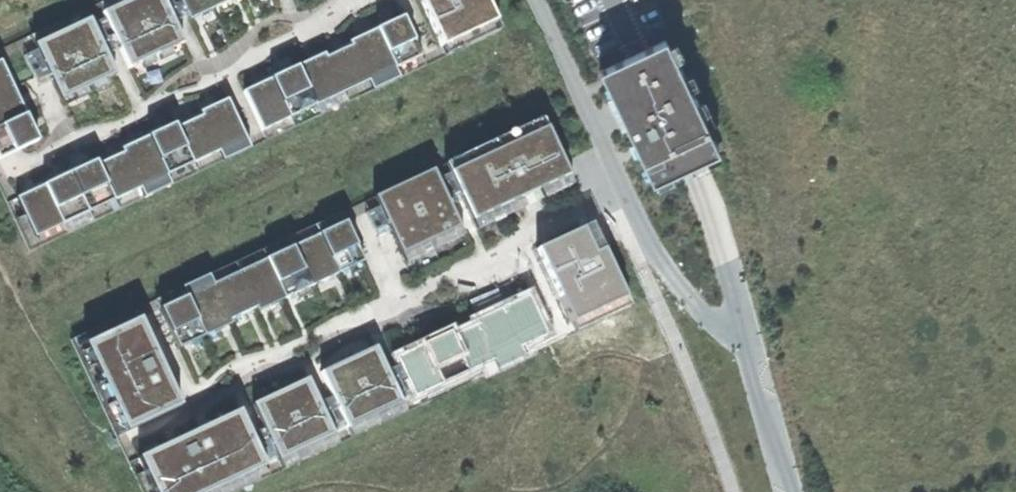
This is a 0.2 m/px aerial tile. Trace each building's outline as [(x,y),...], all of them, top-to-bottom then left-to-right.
[(0,51),(0,62),(34,46),(88,20),(102,14),(131,0),(109,0),(0,51)] [(128,70),(140,64),(153,58),(157,56),(179,45),(183,44),(172,22),(162,0),(131,0),(102,14),(119,51),(128,70)] [(188,21),(192,19),(198,16),(217,8),(230,2),(233,0),(179,0),(188,21)] [(441,48),(495,23),(484,0),(418,0),(441,48)] [(233,8),(230,2),(217,8),(220,14),(233,8)] [(255,87),(243,93),(262,132),(421,58),(402,18),(391,23),(357,39),(349,43),(351,46),(336,53),(325,59),(323,55),(300,66),(284,73),(255,87)] [(355,34),(357,39),(391,23),(389,19),(386,20),(361,32),(355,34)] [(49,78),(60,102),(63,100),(85,90),(90,87),(103,81),(115,76),(88,20),(34,46),(49,78)] [(30,252),(499,32),(495,23),(441,48),(421,58),(262,132),(245,140),(35,239),(16,199),(4,172),(0,165),(0,189),(30,252)] [(639,53),(599,71),(613,100),(628,131),(634,145),(640,156),(653,184),(655,183),(671,175),(689,167),(692,165),(718,153),(706,129),(699,113),(665,40),(639,53)] [(334,50),(336,53),(351,46),(349,43),(337,48),(334,50)] [(182,51),(179,45),(157,56),(160,62),(182,51)] [(298,62),(300,66),(323,55),(321,51),(309,57),(298,62)] [(156,64),(153,58),(140,64),(143,70),(156,64)] [(37,141),(32,130),(18,100),(12,89),(6,76),(0,63),(0,159),(37,141)] [(253,83),(255,87),(284,73),(283,70),(281,71),(257,82),(253,83)] [(10,74),(6,76),(12,89),(16,87),(13,81),(10,74)] [(106,87),(103,81),(90,87),(93,93),(106,87)] [(88,96),(85,90),(63,100),(66,106),(88,96)] [(22,98),(18,100),(32,130),(36,128),(32,119),(25,104),(22,98)] [(16,199),(35,239),(245,140),(226,100),(214,106),(199,113),(201,117),(186,124),(175,129),(173,125),(162,130),(147,138),(136,143),(120,150),(122,154),(108,161),(97,166),(95,162),(84,167),(54,181),(42,187),(28,193),(16,199)] [(622,133),(628,131),(613,100),(607,102),(614,117),(622,133)] [(197,109),(199,113),(214,106),(212,102),(209,103),(197,109)] [(707,110),(699,113),(706,129),(714,125),(707,110)] [(184,120),(186,124),(201,117),(199,113),(186,119),(184,120)] [(138,459),(128,438),(125,432),(84,346),(138,320),(159,311),(344,223),(378,208),(437,180),(449,174),(545,129),(541,120),(70,341),(118,442),(142,491),(153,491),(138,459)] [(145,133),(147,138),(162,130),(160,126),(158,127),(145,133)] [(449,174),(476,231),(525,208),(521,199),(532,194),(539,191),(543,199),(572,186),(545,129),(449,174)] [(118,146),(120,150),(136,143),(134,139),(130,140),(118,146)] [(634,159),(640,156),(634,145),(629,148),(634,159)] [(106,157),(108,161),(122,154),(120,150),(109,156),(106,157)] [(722,162),(718,153),(689,167),(693,176),(696,174),(722,162)] [(53,177),(54,181),(84,167),(82,163),(80,165),(55,176),(53,177)] [(675,184),(671,175),(655,183),(659,191),(675,184)] [(394,242),(404,264),(463,236),(452,212),(437,180),(378,208),(394,242)] [(27,189),(28,193),(42,187),(40,183),(30,188),(27,189)] [(540,201),(543,199),(539,191),(532,194),(536,203),(540,201)] [(159,311),(178,350),(183,347),(188,345),(206,336),(219,330),(222,329),(227,326),(231,325),(229,320),(246,313),(251,310),(255,308),(257,313),(261,311),(267,308),(288,298),(293,296),(296,294),(308,288),(327,279),(332,277),(341,273),(346,270),(348,269),(361,263),(363,262),(344,223),(159,311)] [(548,245),(536,251),(571,324),(625,298),(591,225),(548,245)] [(364,270),(361,263),(348,269),(351,276),(364,270)] [(311,294),(308,288),(296,294),(298,300),(311,294)] [(396,358),(414,397),(546,335),(528,296),(516,302),(487,315),(473,321),(475,326),(462,332),(451,337),(449,333),(437,339),(408,353),(396,358)] [(625,298),(571,324),(546,335),(414,397),(400,404),(346,429),(333,435),(278,461),(265,467),(212,491),(238,491),(630,308),(625,298)] [(485,311),(487,315),(516,302),(514,298),(509,300),(491,309),(485,311)] [(138,320),(84,346),(125,432),(179,407),(159,364),(153,352),(138,320)] [(460,328),(462,332),(475,326),(473,321),(466,325),(460,328)] [(222,336),(219,330),(206,336),(209,342),(222,336)] [(406,348),(408,353),(437,339),(435,334),(430,337),(410,346),(406,348)] [(331,397),(346,429),(400,404),(386,373),(374,348),(320,374),(331,397)] [(158,349),(153,352),(159,364),(164,361),(161,356),(158,349)] [(263,429),(278,461),(333,435),(306,380),(251,406),(263,429)] [(153,491),(212,491),(265,467),(238,412),(210,425),(198,431),(138,459),(153,491)] [(196,426),(198,431),(210,425),(208,421),(202,424),(196,426)]
